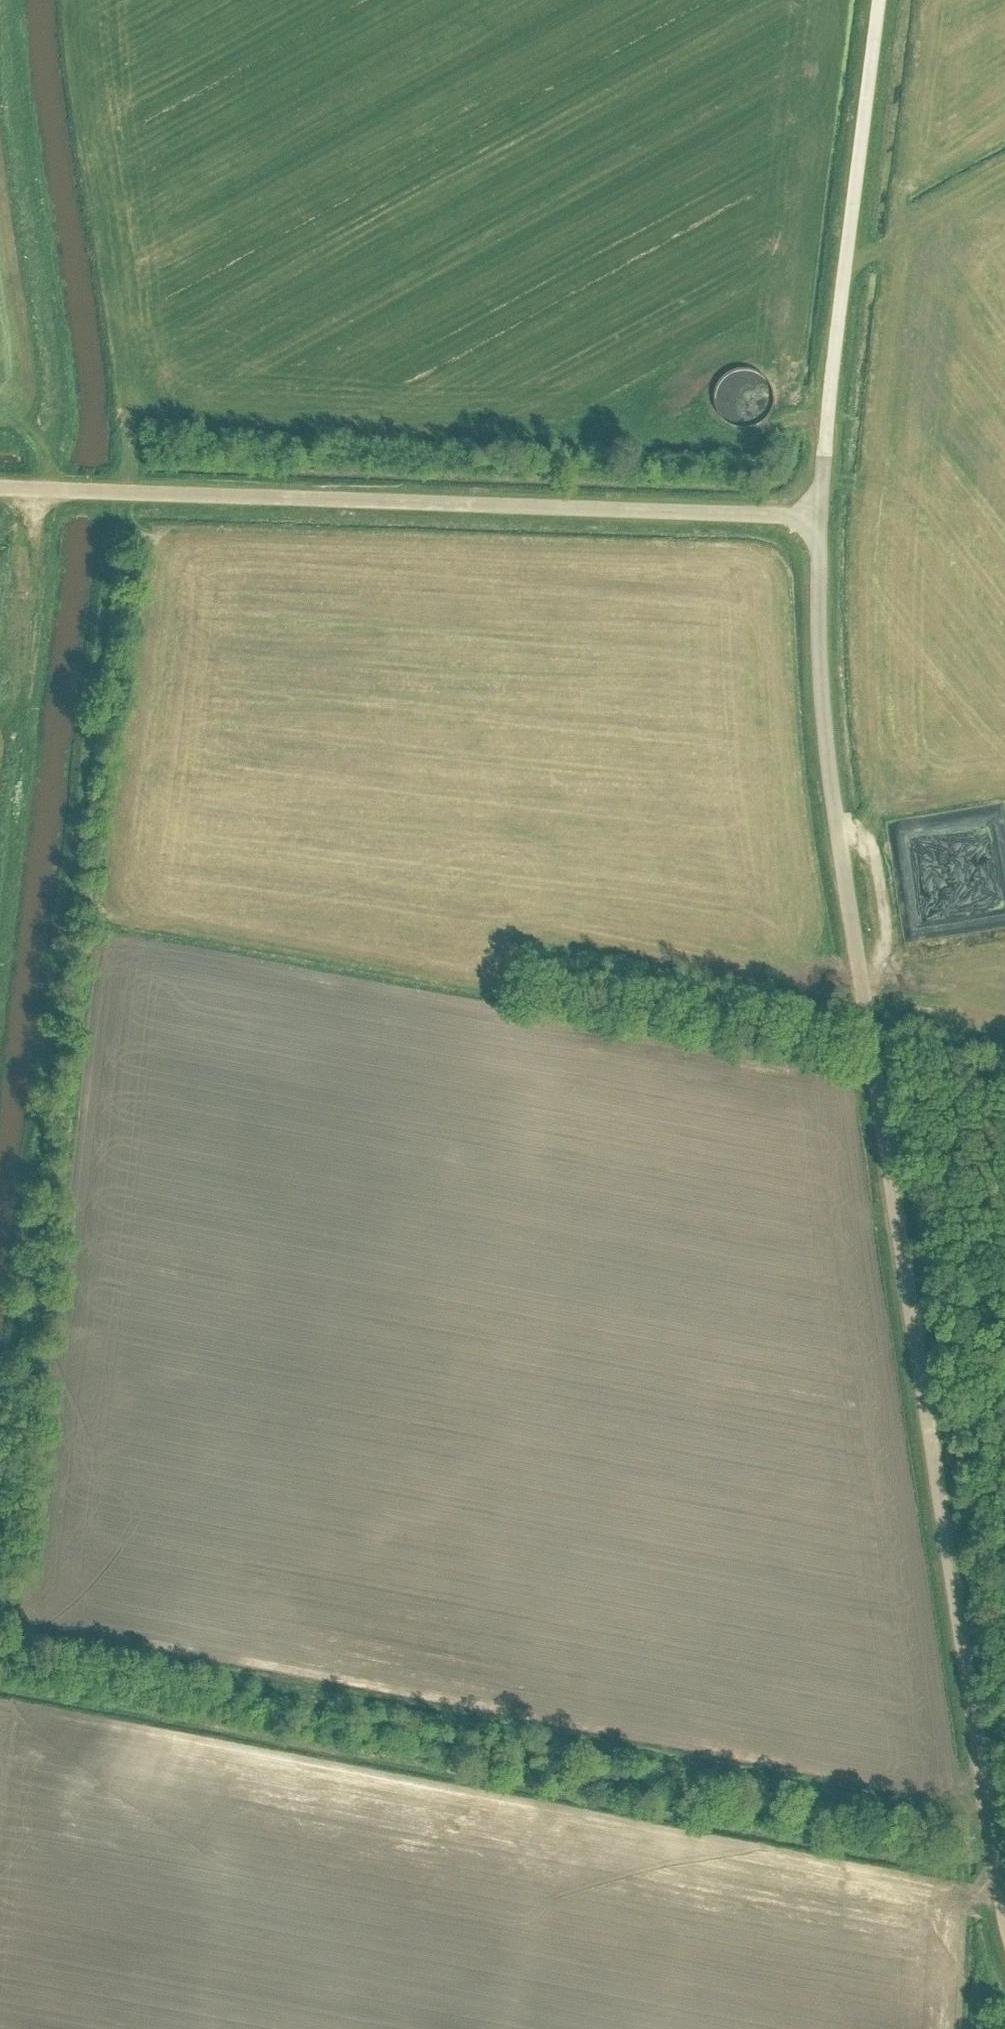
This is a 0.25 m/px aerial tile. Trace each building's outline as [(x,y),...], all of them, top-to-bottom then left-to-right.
[(759,415),(766,403),(767,390),(760,377),(749,370),(735,370),(723,376),(716,388),(715,402),(722,414),(733,421),(747,421),(759,415)]
